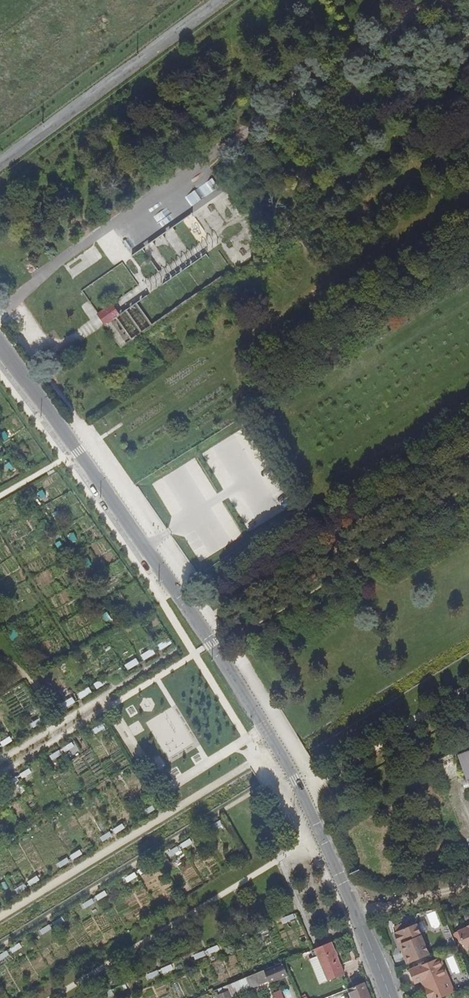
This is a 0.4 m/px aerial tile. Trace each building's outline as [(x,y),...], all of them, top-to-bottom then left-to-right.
[(14,279),(20,287),(38,274),(36,272),(31,276),(27,270),(14,279)] [(152,325),(136,303),(125,310),(141,333),(152,325)] [(112,304),(97,314),(105,324),(119,314),(112,304)] [(141,333),(125,310),(119,314),(115,317),(131,340),(137,336),(141,333)] [(131,340),(115,317),(105,324),(121,347),(131,340)] [(468,787),(468,750),(458,754),(468,787)] [(295,919),(293,914),(282,919),(285,923),(295,919)] [(407,963),(430,954),(417,922),(393,932),(399,944),(401,943),(404,950),(402,951),(407,963)] [(458,929),(466,947),(468,945),(468,925),(458,929)] [(329,941),(313,948),(316,955),(308,958),(318,983),(342,973),(329,941)] [(456,991),(441,956),(411,968),(417,982),(422,980),(424,986),(427,993),(429,997),(440,997),(456,991)] [(286,973),(281,961),(263,969),(268,980),(286,973)] [(249,988),(268,980),(263,969),(244,977),(248,986),(249,988)] [(236,991),(248,986),(244,977),(226,985),(228,990),(229,991),(235,988),(236,991)] [(347,989),(350,995),(344,997),(370,997),(363,982),(347,989)]
